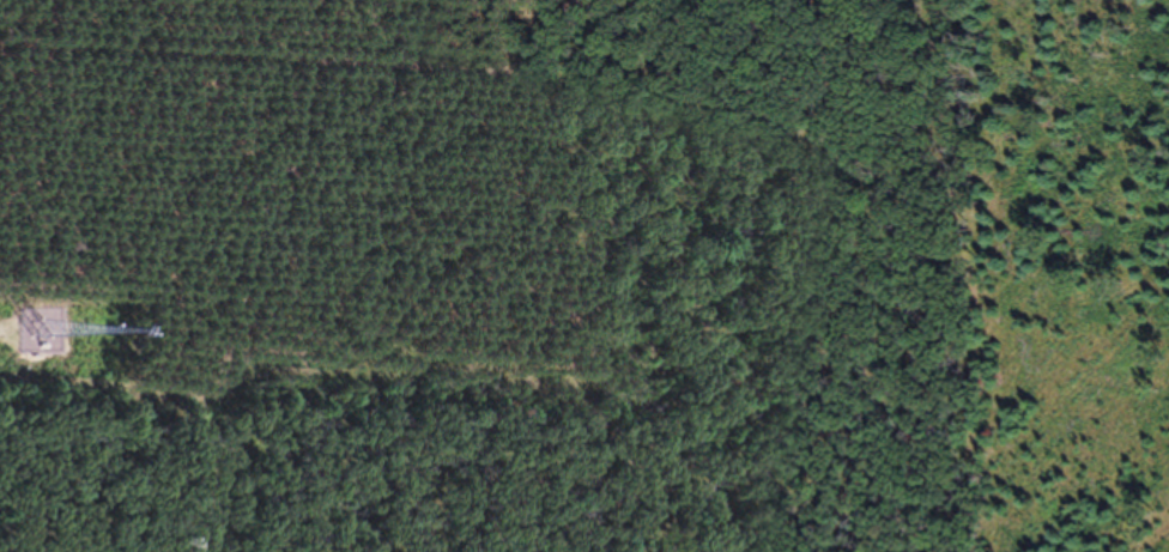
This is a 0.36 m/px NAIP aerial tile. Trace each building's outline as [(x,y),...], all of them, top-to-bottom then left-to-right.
[(199,538),(183,537),(182,551),(197,551),(199,538)]
